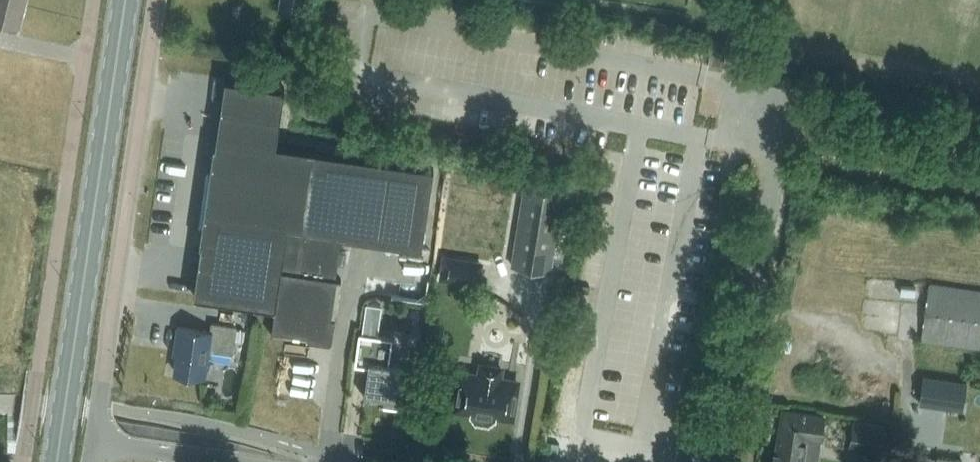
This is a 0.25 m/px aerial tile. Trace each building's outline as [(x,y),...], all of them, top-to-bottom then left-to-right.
[(20,24),(26,0),(0,0),(0,19),(20,24)] [(303,13),(305,0),(280,0),(279,10),(303,13)] [(722,51),(712,49),(709,66),(718,67),(722,51)] [(331,325),(338,277),(337,277),(344,233),(423,245),(435,166),(316,148),(278,142),(286,86),(227,77),(195,294),(277,306),(273,333),(274,333),(274,329),(317,335),(319,323),(331,325)] [(513,263),(552,269),(564,190),(525,184),(513,263)] [(443,251),(439,276),(478,282),(482,256),(443,251)] [(979,348),(979,290),(930,283),(922,339),(979,348)] [(382,304),(366,302),(363,324),(374,325),(379,326),(382,304)] [(233,353),(237,325),(212,322),(211,330),(179,326),(176,342),(180,343),(176,371),(205,375),(209,349),(233,353)] [(359,331),(355,363),(369,365),(364,396),(380,398),(380,400),(382,400),(382,403),(399,406),(405,364),(389,362),(393,336),(359,331)] [(481,374),(463,371),(457,406),(512,415),(518,380),(500,377),(502,366),(483,363),(481,374)] [(922,374),(918,401),(963,408),(967,381),(922,374)] [(774,452),(773,461),(804,461),(805,456),(804,456),(807,436),(821,438),(824,414),(786,409),(782,436),(778,436),(776,452),(774,452)] [(849,447),(882,453),(887,424),(853,418),(849,447)]
